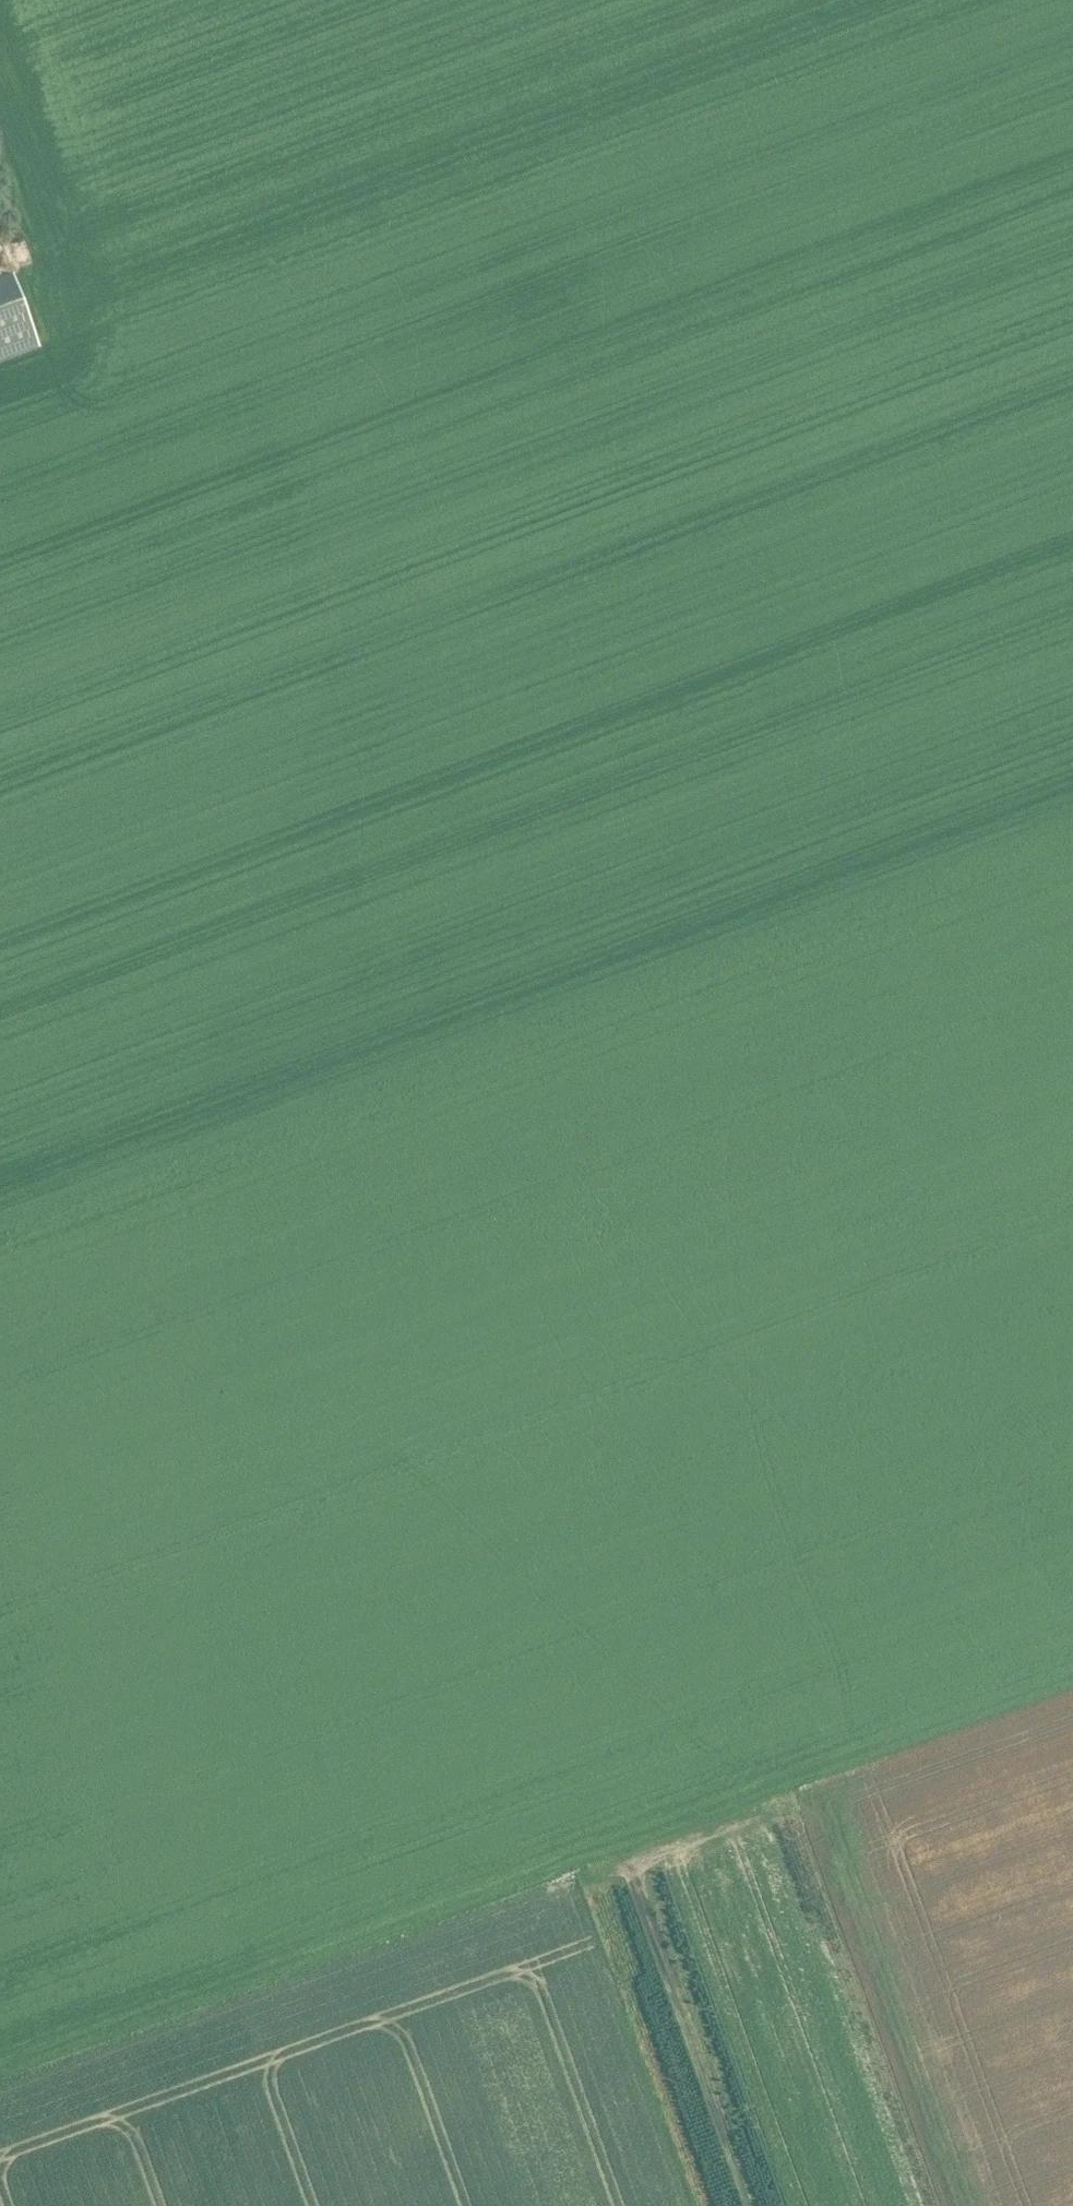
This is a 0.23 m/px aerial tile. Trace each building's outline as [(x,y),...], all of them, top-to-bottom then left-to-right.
[(13,277),(0,281),(0,359),(38,345),(13,277)]
